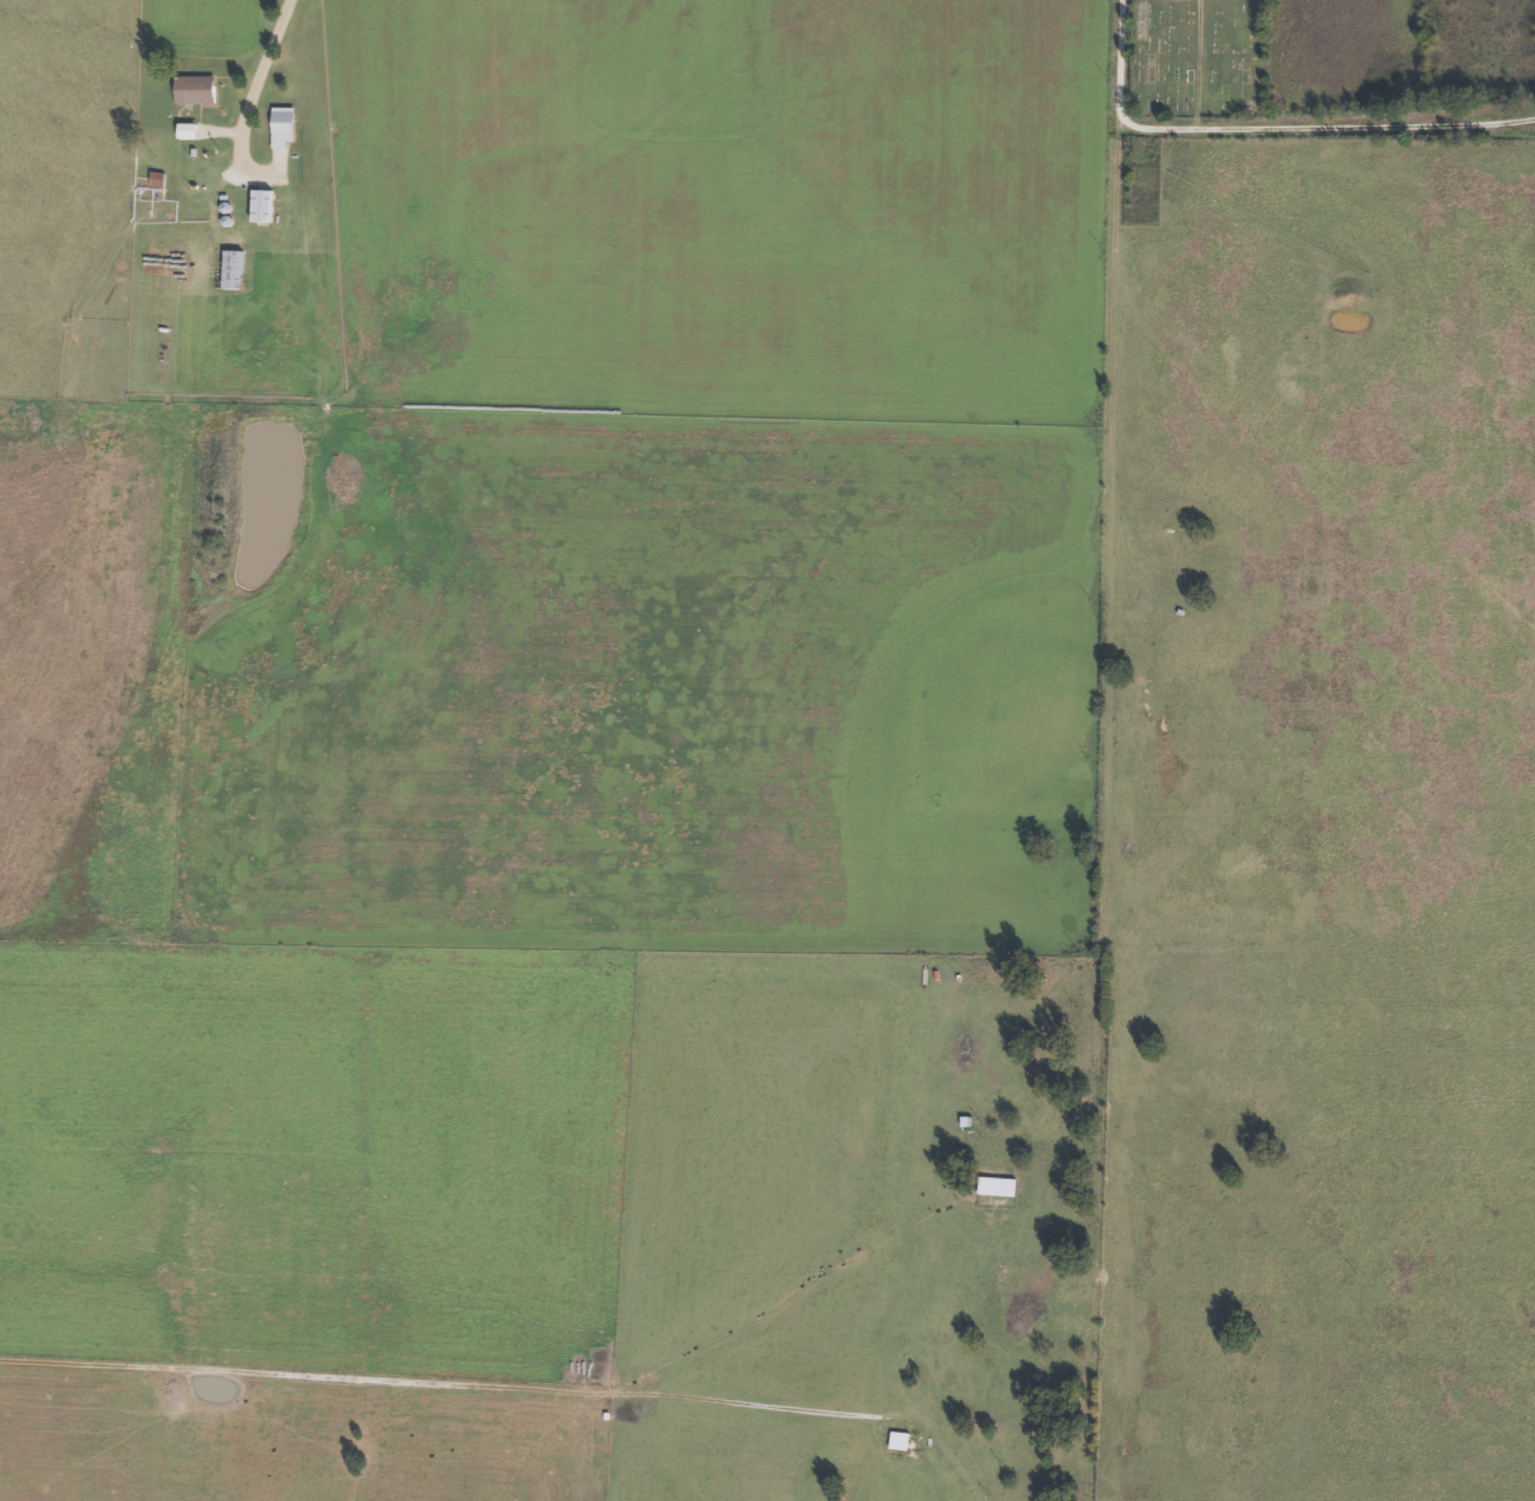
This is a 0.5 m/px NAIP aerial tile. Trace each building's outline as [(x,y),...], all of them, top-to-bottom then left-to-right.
[(216,104),(216,76),(177,76),(177,104),(216,104)] [(296,107),(273,107),(273,146),(296,146),(296,107)] [(200,137),(200,123),(180,123),(180,137),(200,137)] [(274,222),(274,190),(255,190),(255,222),(274,222)] [(244,288),(244,250),(225,250),(225,288),(244,288)]
